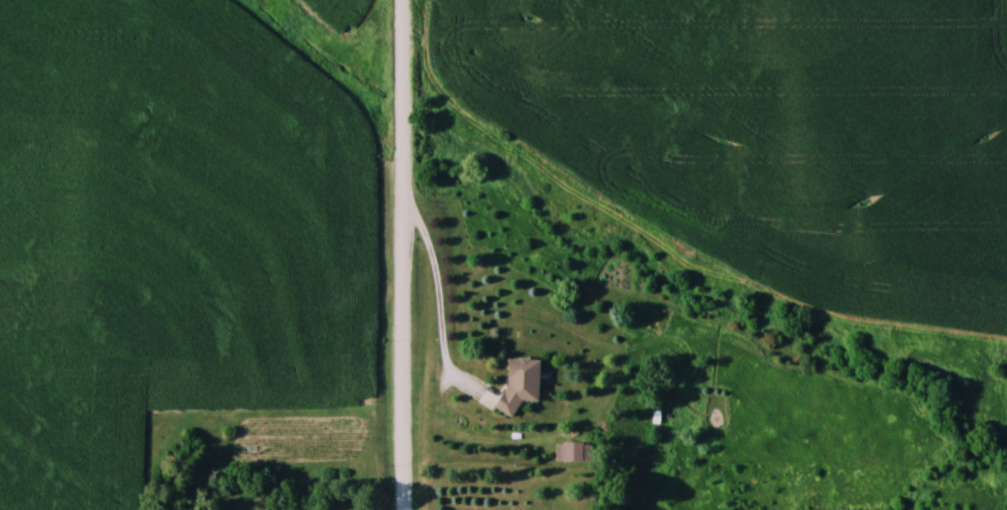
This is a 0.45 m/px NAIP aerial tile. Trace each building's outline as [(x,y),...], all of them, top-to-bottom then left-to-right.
[(538,402),(539,360),(504,359),(502,414),(516,414),(516,401),(538,402)] [(589,445),(556,445),(556,461),(589,461),(589,445)]
